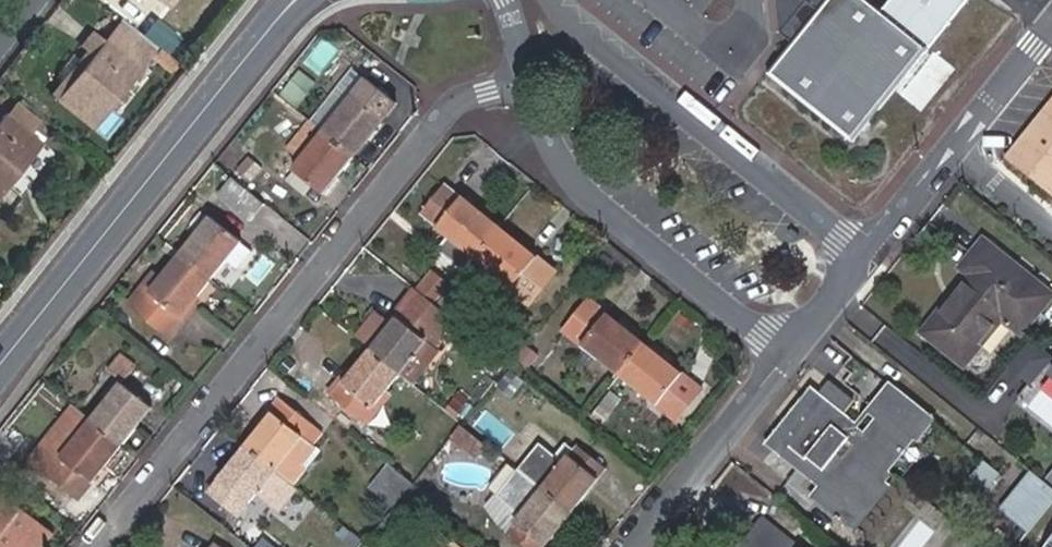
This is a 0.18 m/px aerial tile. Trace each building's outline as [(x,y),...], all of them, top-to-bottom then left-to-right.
[(792,43),(767,74),(854,143),(930,47),(968,0),(891,0),(883,10),(871,0),(828,0),(792,43)] [(781,33),(792,43),(828,0),(777,0),(781,33)] [(145,36),(171,55),(185,35),(158,17),(145,36)] [(96,50),(105,39),(94,31),(86,42),(96,50)] [(94,129),(142,69),(136,65),(145,53),(123,36),(114,47),(105,39),(96,50),(57,99),(94,129)] [(348,75),(288,148),(301,158),(360,84),(348,75)] [(364,79),(321,132),(353,157),(395,104),(364,79)] [(1051,194),(1051,101),(994,172),(1040,209),(1051,194)] [(13,104),(6,113),(43,142),(50,134),(13,104)] [(43,142),(6,113),(0,120),(0,196),(43,142)] [(353,157),(321,132),(290,172),(321,197),(353,157)] [(266,206),(237,183),(223,200),(253,223),(266,206)] [(473,259),(497,228),(443,184),(418,215),(437,229),(439,226),(449,234),(446,237),(433,254),(459,276),(473,259)] [(208,218),(180,255),(210,279),(239,243),(208,218)] [(437,229),(446,237),(449,234),(439,226),(437,229)] [(497,228),(473,259),(512,290),(532,306),(556,275),(536,259),(497,228)] [(1003,322),(1020,336),(1051,297),(1051,296),(984,242),(961,270),(969,276),(923,333),(966,368),(1003,322)] [(210,279),(180,255),(158,282),(151,276),(128,304),(166,335),(210,279)] [(433,273),(418,291),(433,302),(448,285),(433,273)] [(405,308),(434,331),(448,314),(433,302),(418,291),(405,308)] [(561,330),(618,376),(643,345),(586,299),(561,330)] [(405,308),(370,349),(400,373),(434,331),(405,308)] [(643,345),(618,376),(676,423),(701,392),(643,345)] [(400,373),(370,349),(330,398),(360,422),(400,373)] [(1040,373),(1051,382),(1051,356),(1040,373)] [(814,394),(779,436),(822,471),(814,480),(830,494),(838,485),(860,502),(875,482),(869,478),(880,464),(891,472),(915,440),(910,436),(925,417),(887,388),(872,408),(880,414),(863,434),(857,429),(858,426),(842,413),(853,398),(828,377),(814,394)] [(119,384),(89,421),(121,446),(150,410),(119,384)] [(771,430),(779,436),(814,394),(805,387),(771,430)] [(281,401),(245,446),(274,470),(301,437),(312,446),(322,433),(281,401)] [(389,404),(372,423),(388,437),(406,418),(389,404)] [(121,446),(89,421),(46,475),(76,500),(121,446)] [(461,425),(451,436),(457,441),(467,430),(461,425)] [(467,430),(457,441),(476,456),(485,445),(467,430)] [(517,469),(570,512),(605,469),(575,445),(561,464),(537,444),(517,469)] [(274,470),(245,446),(218,480),(247,504),(274,470)] [(984,490),(998,473),(980,459),(967,476),(984,490)] [(394,507),(412,484),(389,465),(371,488),(394,507)] [(570,512),(517,469),(495,496),(520,515),(506,531),(526,546),(542,546),(570,512)] [(1051,505),(1051,487),(1034,473),(1006,508),(1033,529),(1051,505)] [(50,536),(0,496),(0,546),(42,546),(50,536)] [(328,533),(335,519),(313,507),(306,521),(328,533)] [(785,542),(758,521),(737,546),(781,546),(785,542)]
